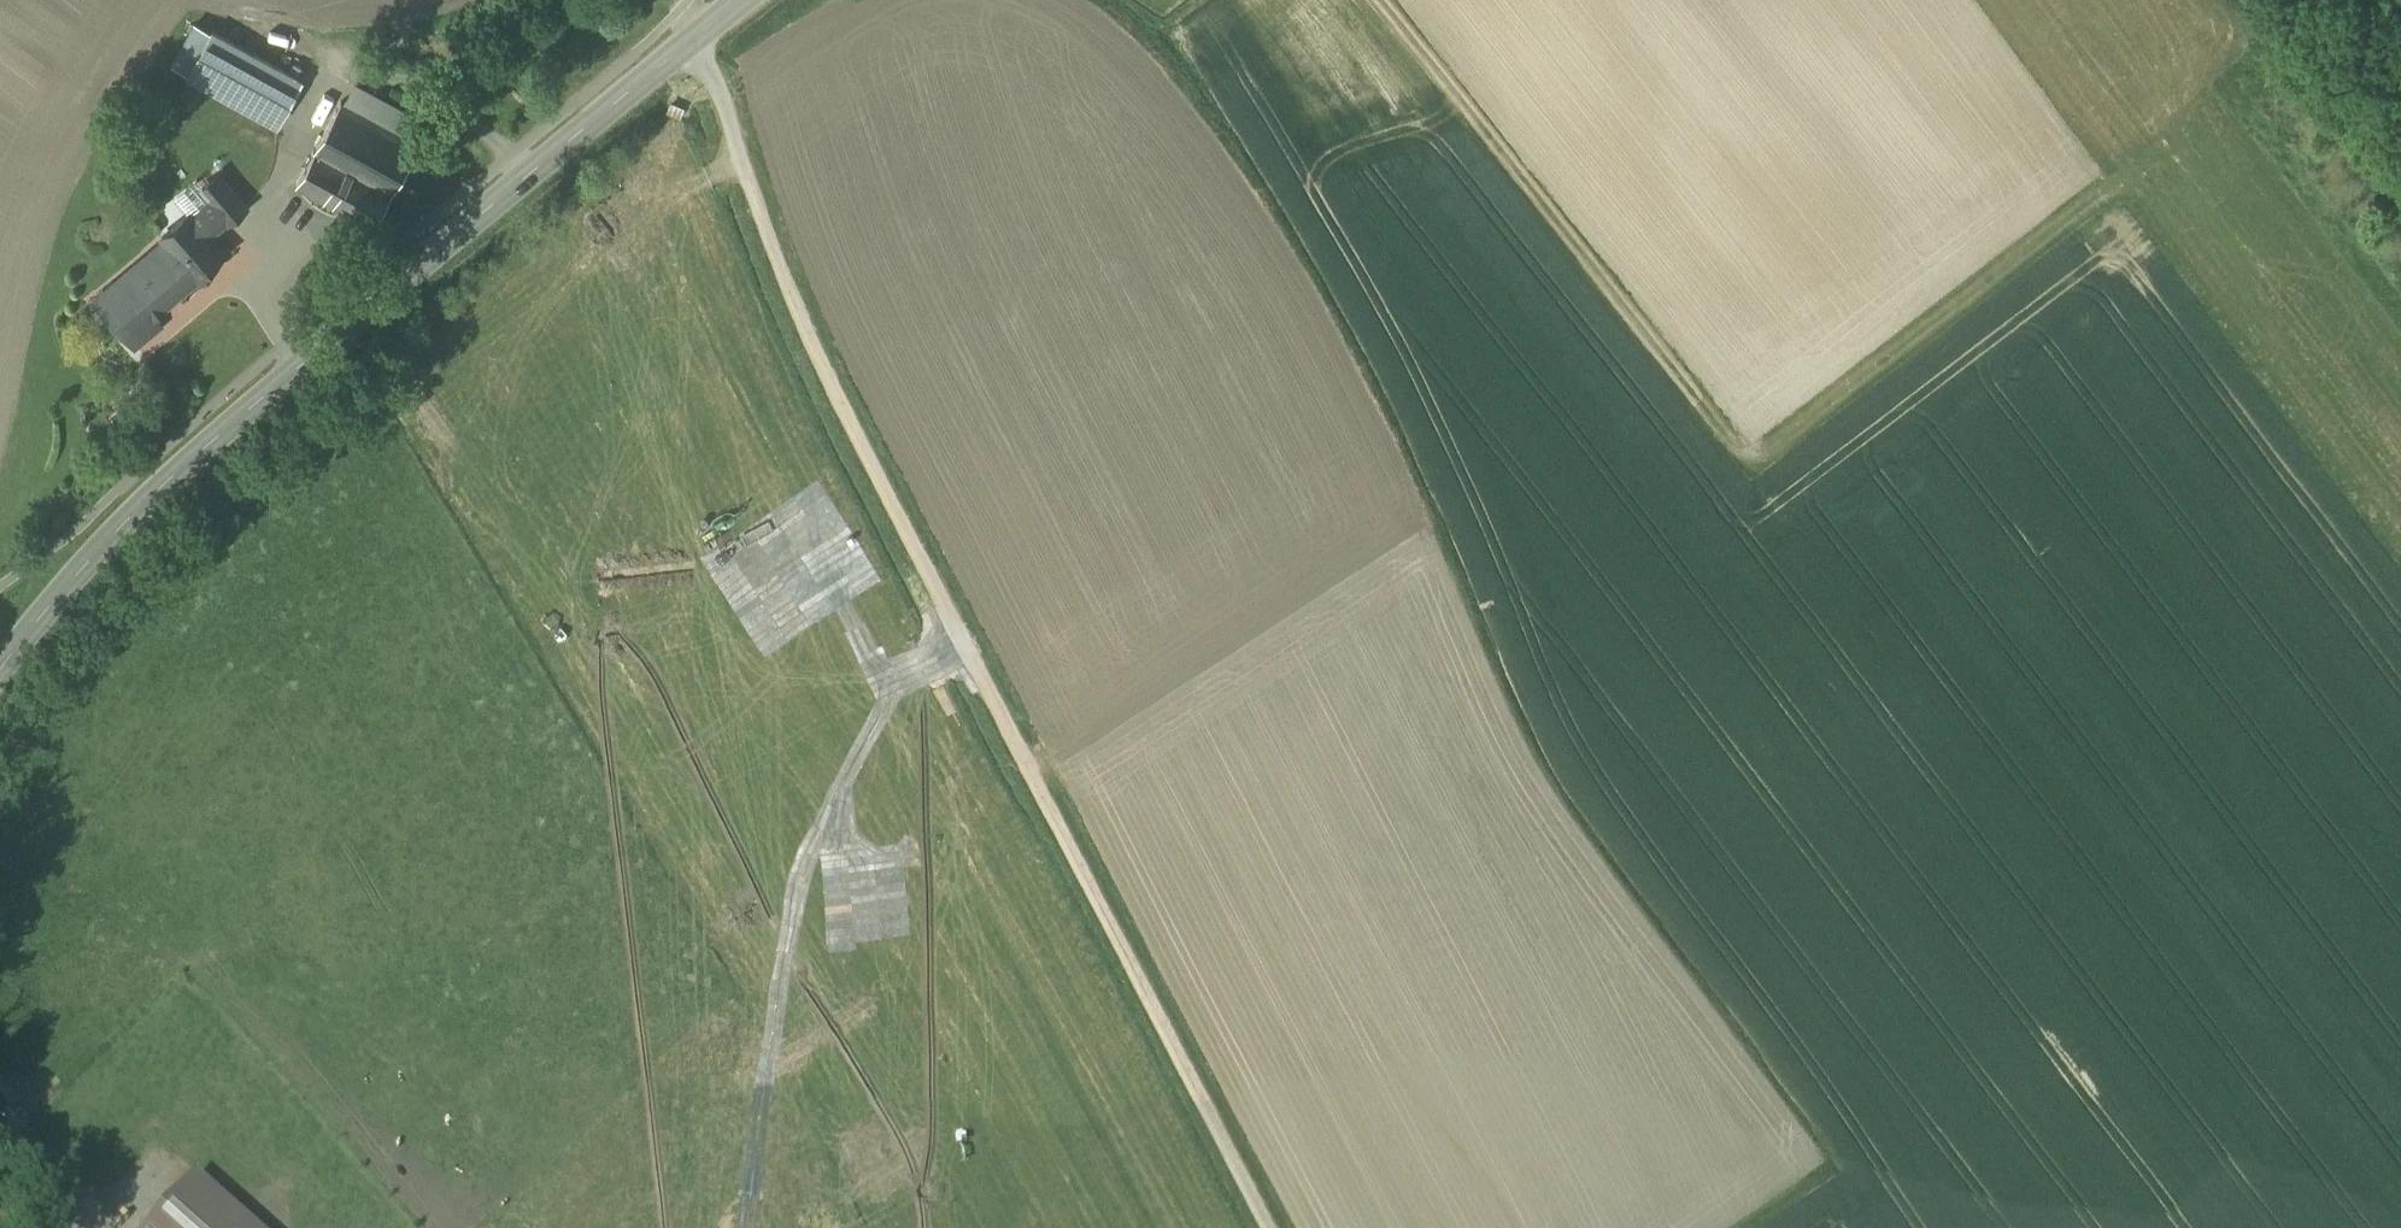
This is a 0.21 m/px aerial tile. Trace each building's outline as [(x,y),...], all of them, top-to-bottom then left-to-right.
[(280,132),(307,82),(196,22),(169,72),(280,132)] [(439,124),(359,85),(305,194),(385,233),(439,124)] [(173,228),(94,293),(142,351),(171,327),(165,320),(242,256),(225,236),(258,209),(221,165),(161,214),(173,228)] [(205,1191),(173,1227),(247,1227),(205,1191)]
